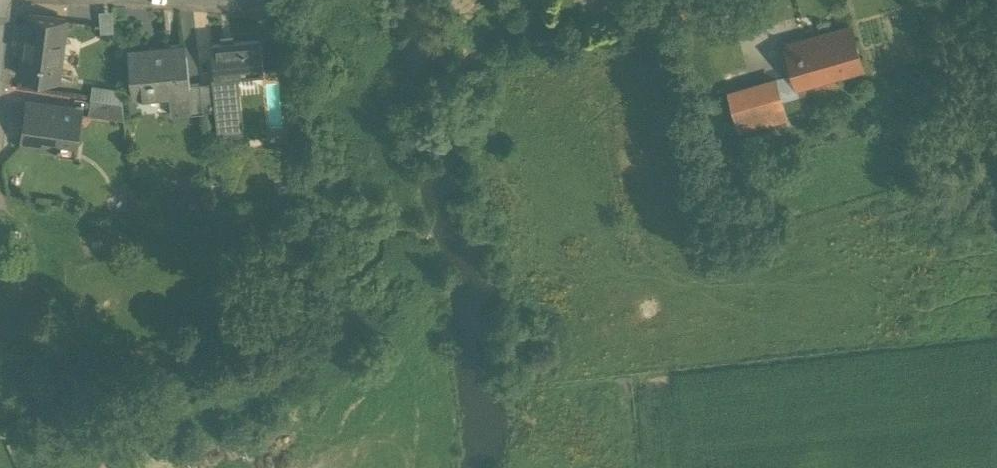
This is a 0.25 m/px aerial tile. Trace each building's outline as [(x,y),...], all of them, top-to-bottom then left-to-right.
[(112,10),(99,11),(101,33),(114,32),(112,10)] [(65,20),(28,15),(20,76),(57,81),(65,20)] [(851,25),(786,43),(797,85),(862,67),(851,25)] [(220,32),(221,40),(234,39),(234,31),(220,32)] [(221,40),(211,41),(215,72),(215,76),(239,74),(264,72),(261,36),(234,39),(221,40)] [(164,52),(131,56),(130,51),(129,51),(134,96),(169,93),(171,113),(191,111),(188,82),(184,45),(164,47),(164,52)] [(239,74),(215,76),(215,72),(212,72),(212,80),(215,109),(217,131),(244,128),(239,74)] [(775,78),(729,91),(739,130),(786,117),(775,78)] [(810,92),(842,87),(840,78),(809,83),(810,92)] [(200,81),(203,110),(215,109),(212,80),(200,81)] [(200,81),(188,82),(191,111),(203,110),(200,81)] [(93,84),(91,98),(122,103),(121,88),(93,84)] [(122,103),(91,98),(89,114),(124,119),(122,103)] [(82,110),(27,102),(21,142),(57,147),(57,153),(60,153),(61,142),(77,144),(82,110)]
